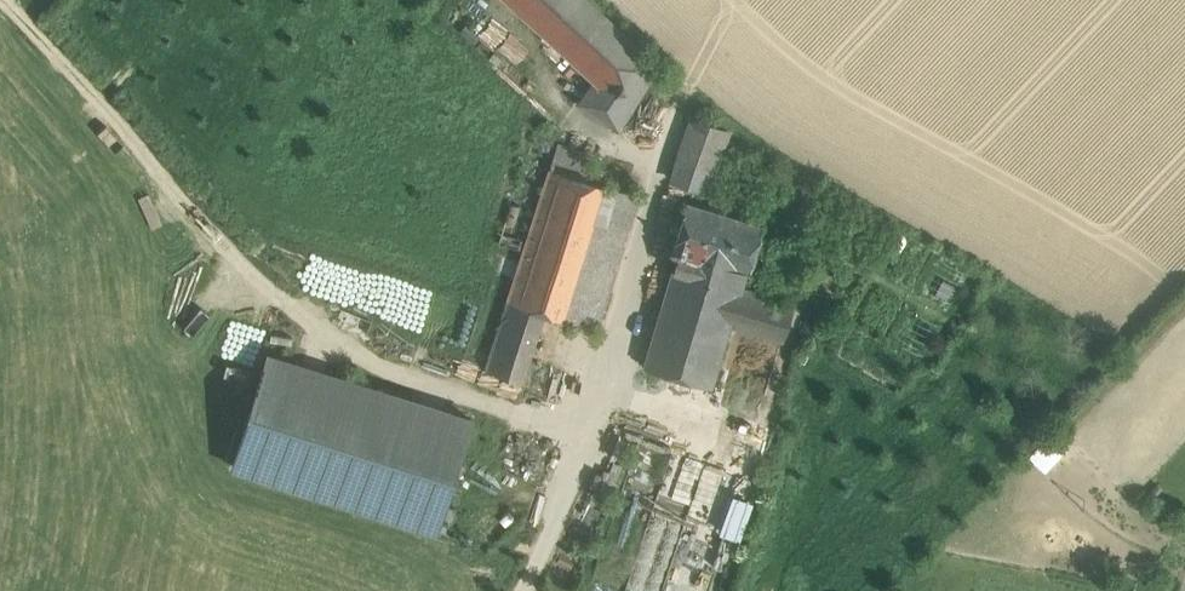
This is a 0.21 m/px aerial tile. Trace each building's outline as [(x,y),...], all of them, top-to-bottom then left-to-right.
[(632,101),(599,79),(583,104),(615,125),(632,101)] [(690,112),(672,178),(715,190),(734,124),(690,112)] [(594,154),(558,143),(551,168),(586,178),(594,154)] [(551,168),(509,299),(545,311),(575,320),(587,283),(610,290),(624,245),(601,238),(616,188),(586,178),(551,168)] [(763,224),(688,201),(673,248),(679,250),(673,269),(740,290),(741,288),(746,270),(749,271),(763,224)] [(740,290),(673,269),(645,365),(712,385),(730,323),(783,339),(794,304),(741,288),(740,290)] [(610,290),(587,283),(575,320),(598,327),(610,290)] [(545,311),(509,299),(487,368),(523,380),(545,311)] [(472,418),(268,353),(232,465),(449,534),(458,508),(445,504),(472,418)]
